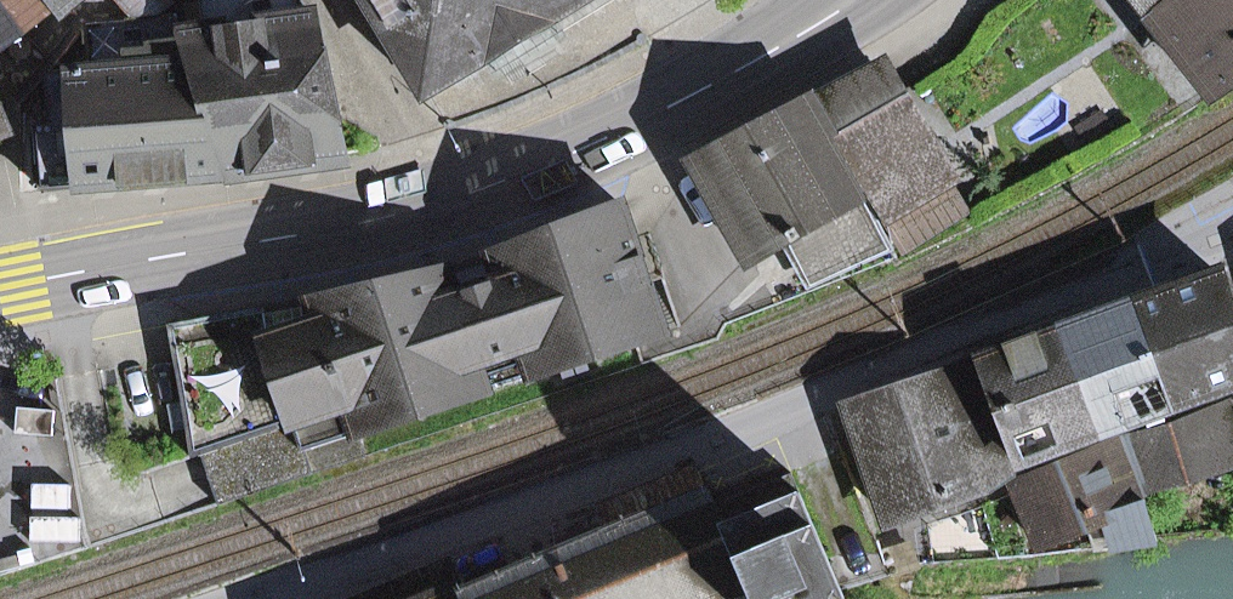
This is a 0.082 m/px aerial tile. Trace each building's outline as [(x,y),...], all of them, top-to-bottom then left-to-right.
[(56,2),(54,0),(0,0),(0,3),(21,31),(53,4),(56,2)] [(76,0),(54,0),(56,2),(53,4),(61,13),(76,0)] [(137,17),(166,1),(165,0),(121,0),(137,17)] [(225,176),(343,160),(312,16),(308,16),(298,0),(202,0),(206,30),(186,33),(225,176)] [(425,93),(486,56),(579,0),(369,0),(425,93)] [(612,0),(579,0),(486,56),(495,71),(612,0)] [(1150,13),(1166,0),(1140,0),(1150,13)] [(1214,96),(1232,84),(1232,0),(1166,0),(1150,13),(1214,96)] [(21,31),(0,3),(0,47),(21,31)] [(36,124),(41,190),(225,176),(186,33),(178,34),(176,15),(86,22),(88,58),(125,55),(126,68),(47,75),(50,123),(36,124)] [(809,103),(828,139),(831,137),(896,98),(878,67),(809,103)] [(902,249),(962,210),(896,98),(831,137),(902,249)] [(807,279),(887,243),(828,139),(809,103),(696,163),(749,257),(784,237),(807,279)] [(366,456),(358,434),(663,332),(620,205),(492,255),(493,259),(500,280),(454,296),(448,275),(446,270),(312,304),(264,313),(263,307),(168,325),(192,458),(201,455),(218,505),(366,456)] [(686,328),(760,302),(738,238),(664,263),(686,328)] [(454,296),(500,280),(493,259),(448,275),(454,296)] [(1170,407),(1232,384),(1232,333),(1216,272),(1133,303),(1170,407)] [(1057,331),(1095,435),(1170,407),(1133,303),(1057,331)] [(1017,464),(1022,462),(1095,435),(1057,331),(980,360),(1017,464)] [(1022,462),(1017,464),(980,360),(850,405),(889,520),(983,489),(1022,468),(1022,462)] [(1184,469),(1232,459),(1232,416),(1232,412),(1215,416),(1172,430),(1184,469)] [(1129,443),(1137,479),(1184,469),(1172,430),(1129,443)] [(1122,546),(1154,540),(1137,479),(1129,443),(1017,487),(1038,540),(1108,512),(1122,546)] [(595,506),(607,533),(706,492),(695,466),(595,506)] [(747,586),(752,598),(844,598),(791,473),(712,506),(706,492),(607,533),(466,593),(461,586),(430,598),(717,598),(747,586)] [(461,586),(448,553),(340,598),(430,598),(461,586)]
